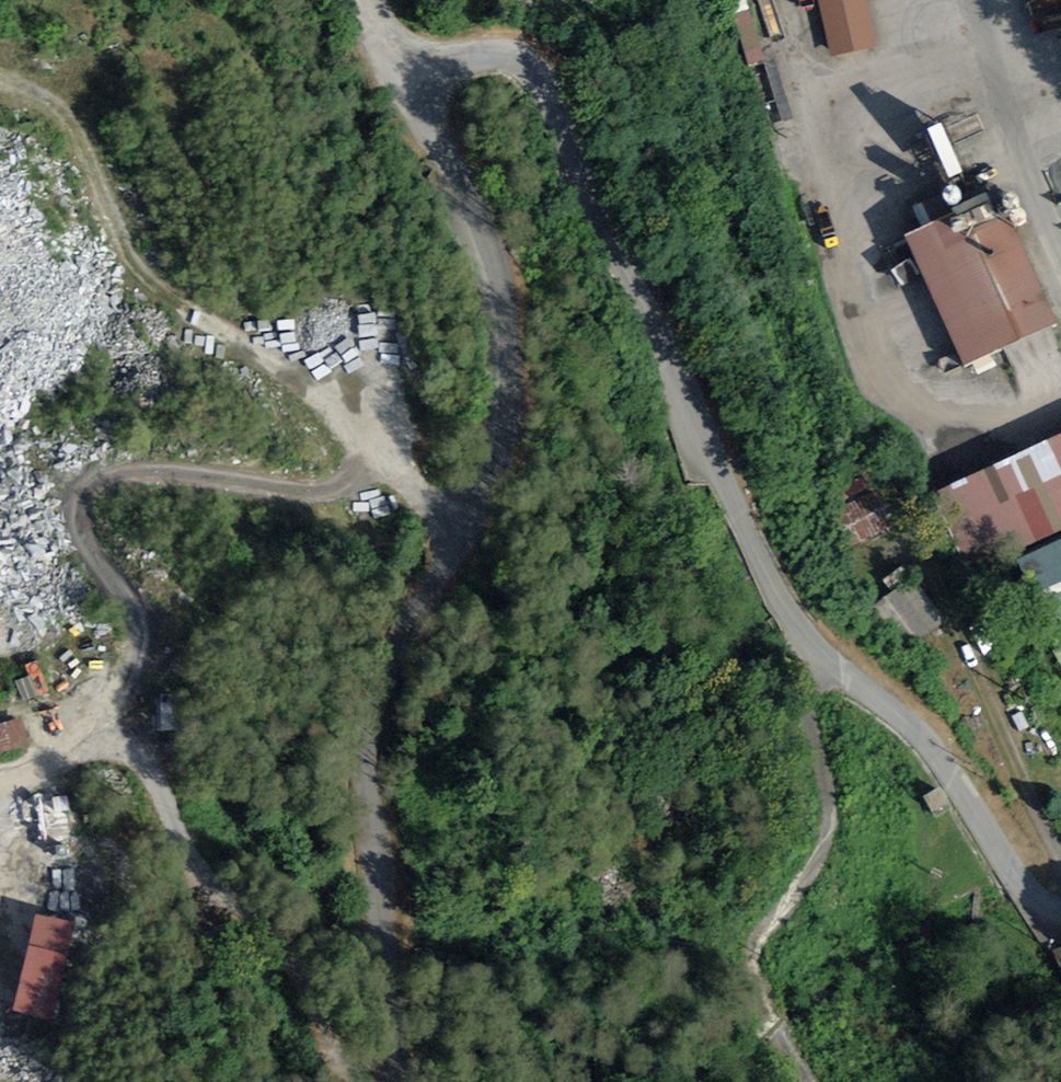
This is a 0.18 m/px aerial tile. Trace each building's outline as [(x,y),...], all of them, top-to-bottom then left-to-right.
[(751,65),(766,61),(750,0),(734,0),(751,65)] [(829,61),(878,50),(867,0),(815,0),(829,61)] [(989,206),(906,243),(965,373),(1055,333),(1003,218),(996,222),(989,206)] [(937,501),(974,578),(1060,536),(1060,442),(937,501)] [(884,490),(874,495),(867,478),(833,493),(857,547),(901,527),(884,490)] [(1021,569),(1055,641),(1060,638),(1060,550),(1021,569)] [(919,578),(885,599),(914,647),(949,625),(919,578)] [(34,747),(24,721),(0,729),(0,759),(34,747)] [(1051,956),(1060,977),(1060,951),(1051,956)] [(64,1025),(66,954),(24,953),(22,1023),(64,1025)]
